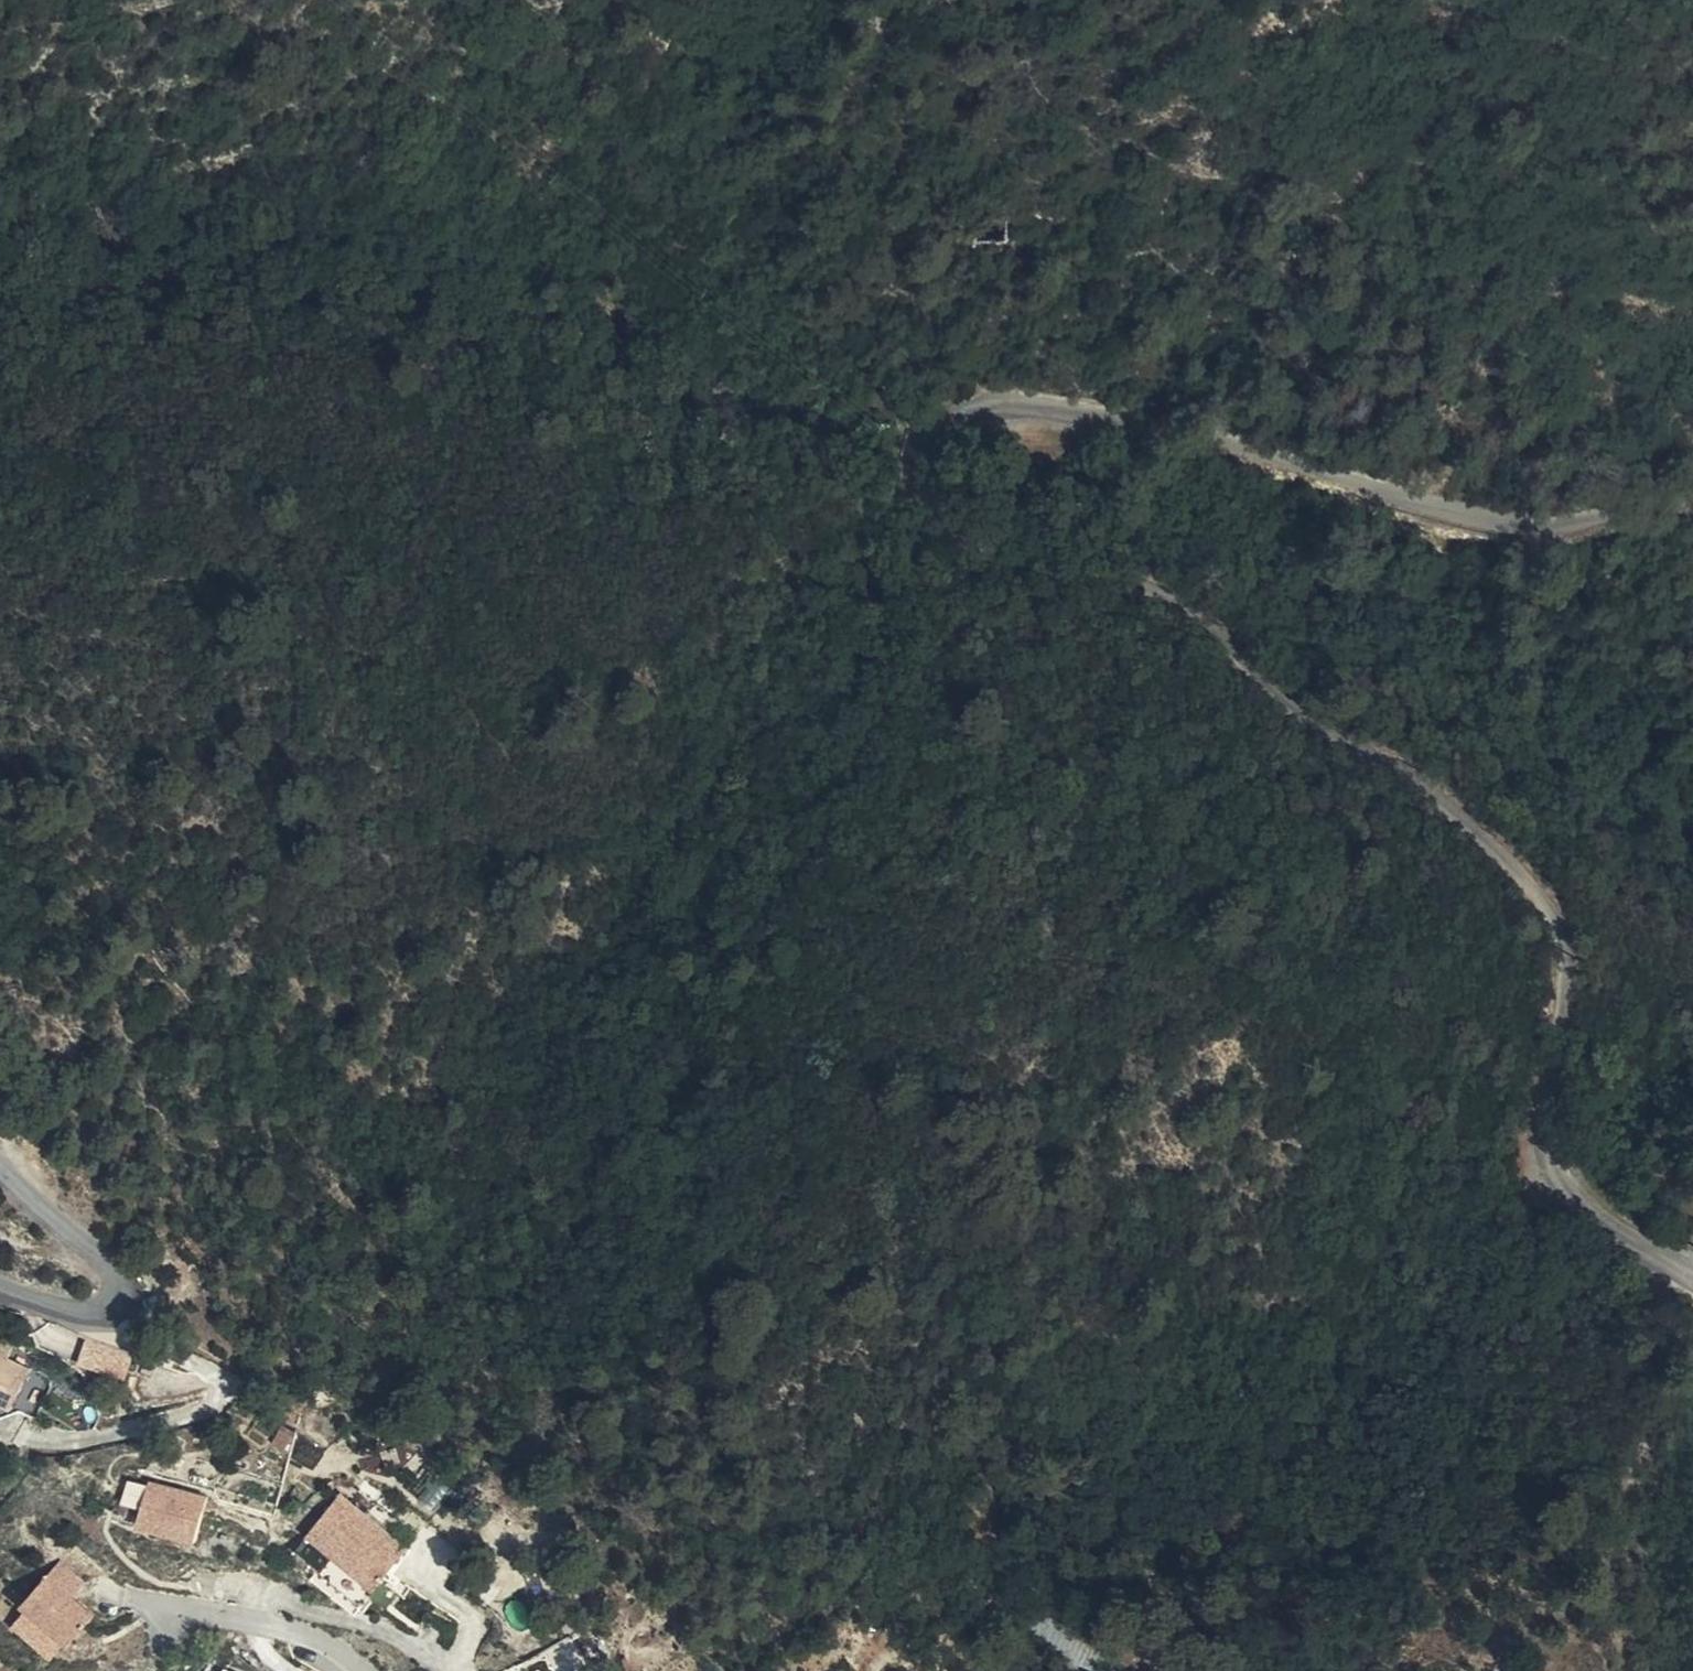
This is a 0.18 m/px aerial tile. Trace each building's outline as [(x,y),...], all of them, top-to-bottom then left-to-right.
[(106,1331),(78,1321),(70,1343),(98,1353),(106,1331)] [(4,1346),(8,1337),(0,1333),(0,1345),(4,1346)] [(0,1345),(0,1386),(2,1387),(16,1352),(4,1346),(0,1345)] [(16,1352),(2,1387),(12,1391),(26,1356),(16,1352)] [(26,1356),(12,1391),(32,1400),(48,1366),(26,1356)] [(146,1520),(203,1539),(217,1497),(160,1478),(146,1520)] [(315,1538),(300,1554),(365,1612),(380,1595),(413,1558),(349,1501),(315,1538)] [(29,1590),(73,1633),(98,1607),(78,1588),(91,1575),(67,1551),(29,1590)]
